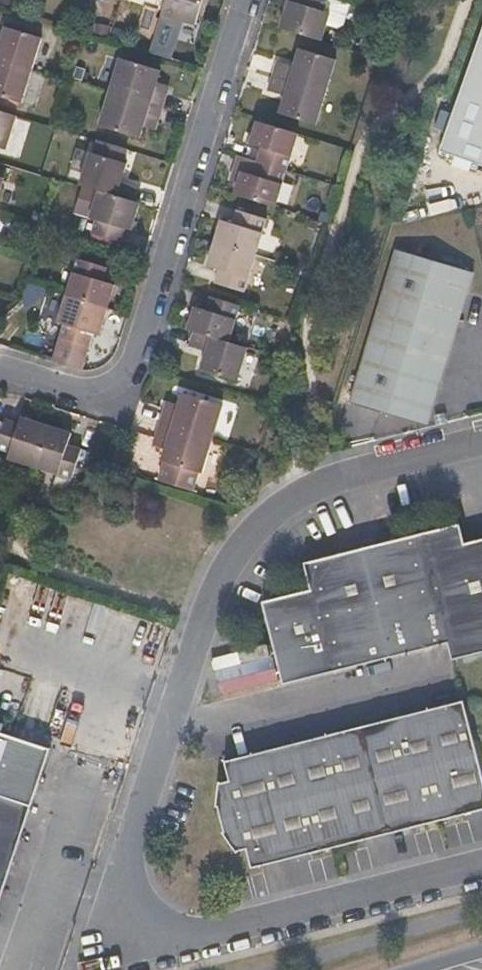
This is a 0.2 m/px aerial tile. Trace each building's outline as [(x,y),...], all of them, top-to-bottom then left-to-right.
[(206,0),(168,0),(164,14),(199,25),(206,0)] [(350,3),(339,0),(290,0),(282,26),(322,39),(327,22),(339,26),(344,22),(350,3)] [(42,37),(17,29),(18,30),(6,26),(1,43),(0,43),(0,59),(33,69),(42,37)] [(441,147),(481,161),(481,32),(441,147)] [(326,91),(337,58),(301,46),(296,64),(278,59),(274,75),(326,91)] [(164,107),(171,84),(158,80),(162,68),(122,55),(111,90),(164,107)] [(33,69),(0,59),(0,94),(23,102),(33,69)] [(317,122),(326,91),(274,75),(269,89),(286,94),(280,112),(317,122)] [(158,128),(164,107),(111,90),(101,124),(142,136),(145,125),(158,128)] [(1,152),(3,147),(8,148),(18,116),(0,110),(0,152),(1,152)] [(293,148),(298,132),(258,120),(253,136),(293,148)] [(288,169),(293,148),(253,136),(252,143),(262,146),(258,160),(288,169)] [(123,179),(127,163),(125,161),(128,149),(98,140),(94,152),(91,151),(81,183),(87,185),(101,189),(135,200),(140,185),(123,179)] [(276,205),(288,169),(258,160),(238,153),(234,166),(242,169),(236,192),(260,200),(276,205)] [(132,230),(141,202),(135,200),(101,189),(87,185),(78,211),(93,215),(92,217),(97,219),(94,231),(123,241),(127,227),(132,230)] [(255,254),(267,216),(238,207),(234,221),(223,218),(215,242),(255,254)] [(245,290),(255,254),(215,242),(208,264),(220,268),(216,282),(245,290)] [(429,417),(467,297),(475,271),(435,260),(397,248),(350,400),(413,420),(429,417)] [(106,280),(110,267),(80,257),(68,294),(110,307),(117,284),(106,280)] [(110,307),(68,294),(60,321),(66,323),(54,360),(82,369),(85,369),(96,332),(102,334),(110,307)] [(229,340),(240,305),(212,295),(208,308),(196,305),(189,327),(195,329),(229,340)] [(237,378),(248,346),(229,340),(195,329),(190,345),(206,350),(201,367),(237,378)] [(215,437),(224,405),(184,392),(180,404),(169,401),(163,422),(215,437)] [(4,421),(0,419),(0,447),(10,451),(8,457),(37,466),(44,444),(50,425),(21,416),(20,422),(5,417),(4,421)] [(204,472),(215,437),(163,422),(155,445),(168,449),(164,460),(168,461),(162,481),(195,491),(200,472),(204,472)] [(50,425),(44,444),(37,466),(74,477),(83,448),(69,443),(72,432),(50,425)] [(470,542),(464,523),(309,560),(315,585),(314,587),(289,594),(267,599),(279,650),(287,683),(451,644),(454,660),(481,654),(481,539),(470,542)] [(212,660),(222,696),(284,679),(274,643),(212,660)] [(474,743),(464,701),(231,760),(235,779),(230,781),(224,779),(219,812),(225,833),(240,854),(245,850),(252,849),(257,867),(466,815),(481,810),(481,775),(474,743)] [(46,768),(53,748),(10,734),(0,731),(0,908),(3,899),(46,768)]
